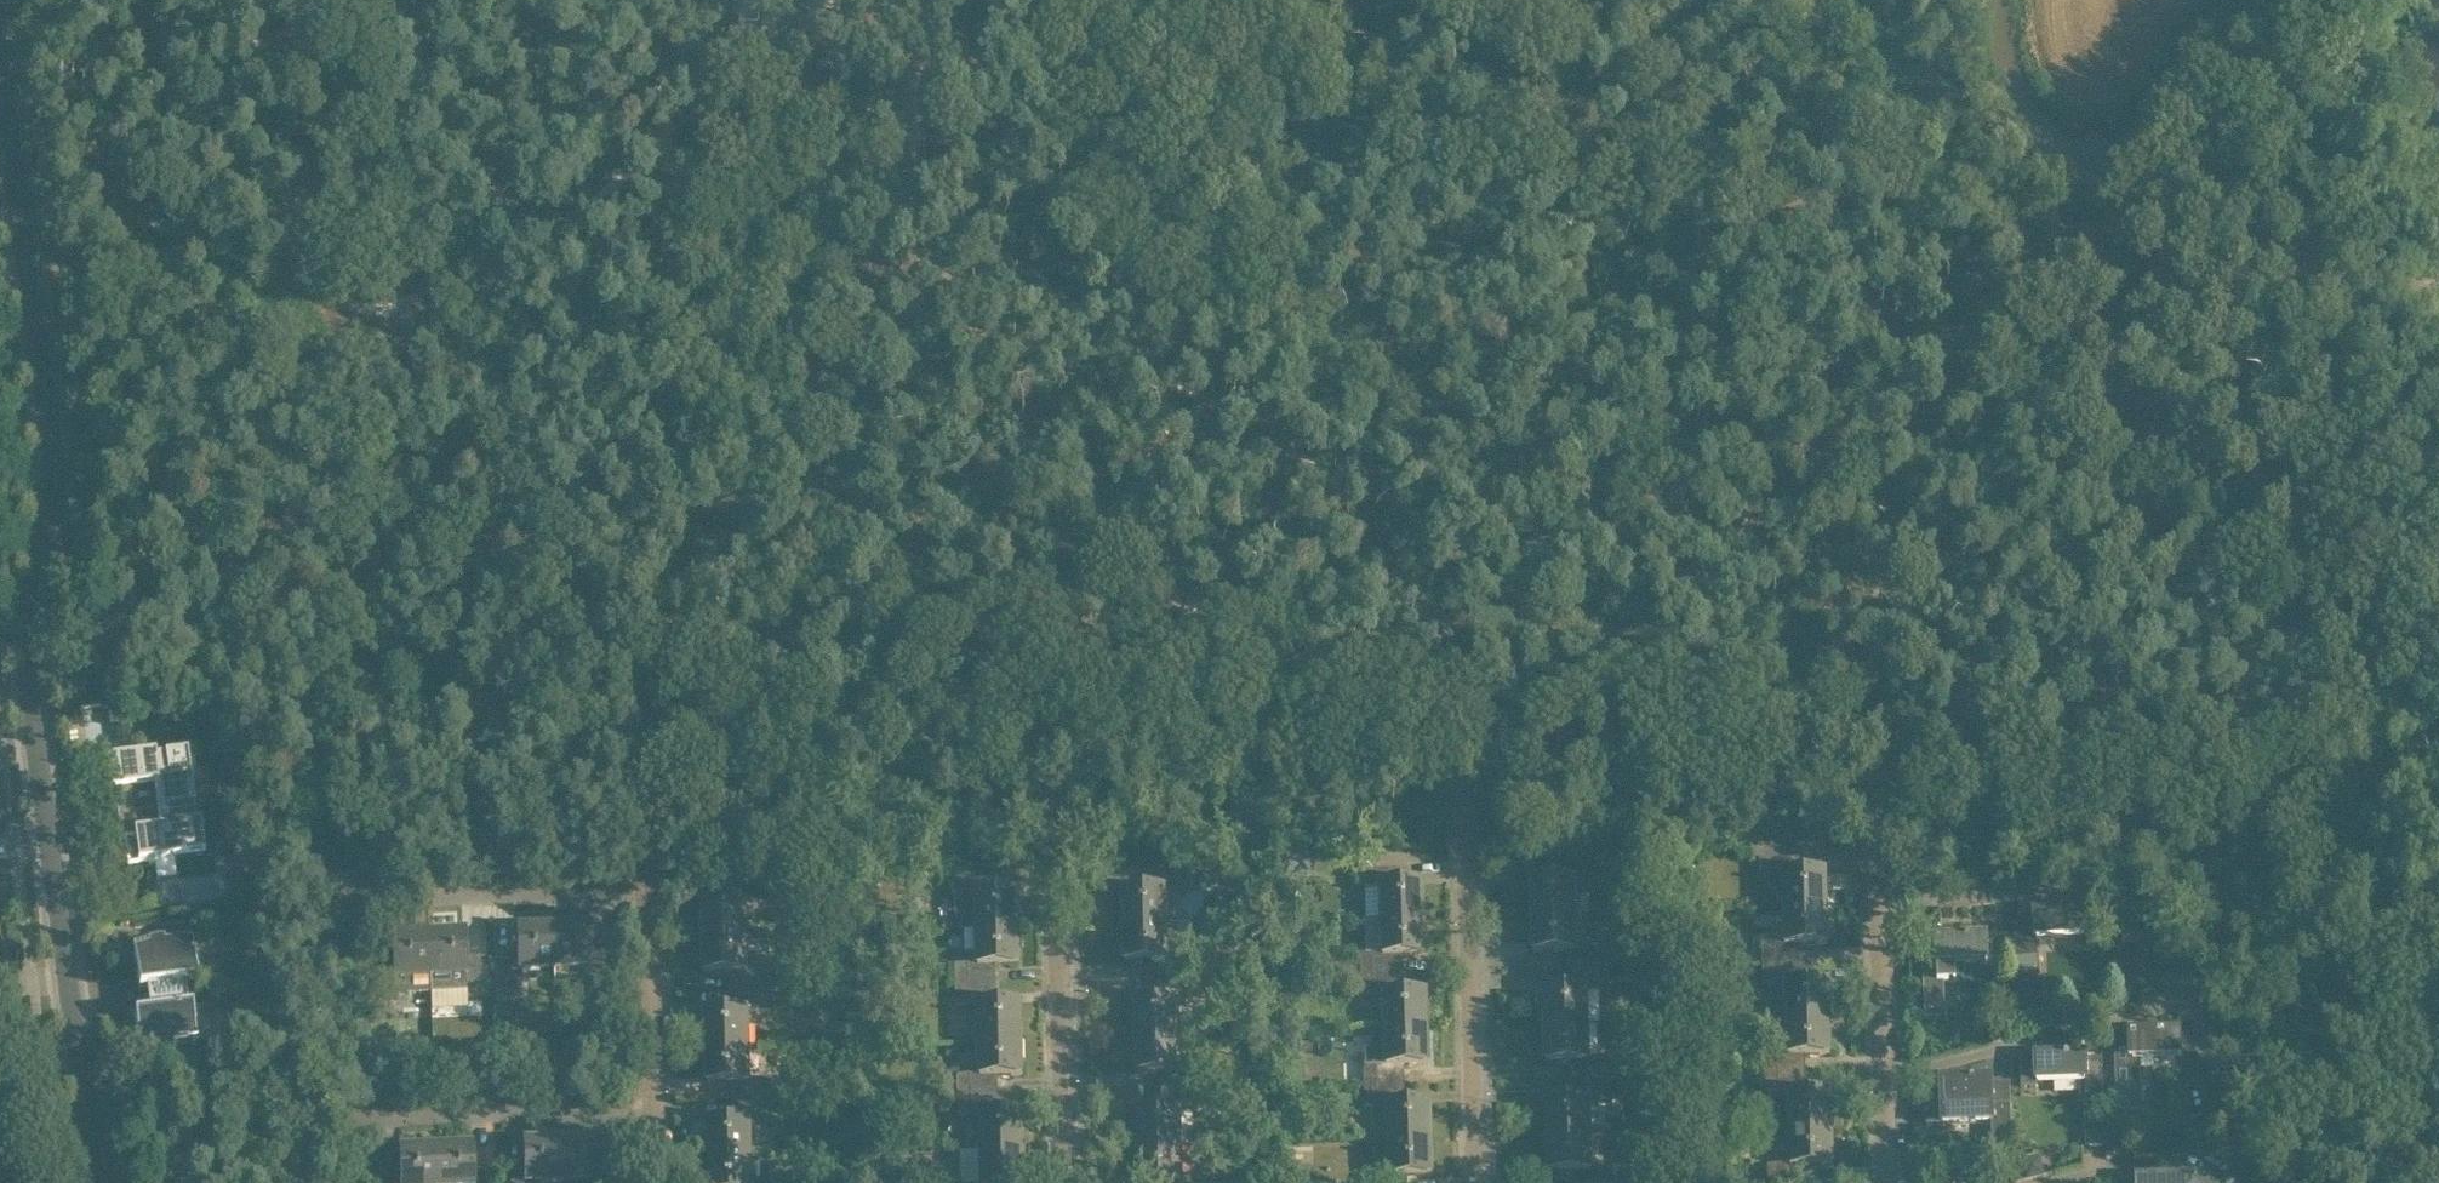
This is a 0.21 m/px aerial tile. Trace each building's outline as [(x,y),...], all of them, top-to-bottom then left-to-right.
[(111,761),(105,761),(109,791),(115,790),(118,816),(133,814),(130,788),(129,781),(153,778),(154,785),(157,811),(193,806),(190,779),(186,755),(183,755),(165,758),(156,759),(156,755),(132,758),(111,761)] [(133,814),(118,816),(120,830),(127,829),(128,840),(124,840),(128,868),(155,865),(154,860),(171,858),(174,857),(200,854),(205,853),(201,823),(196,824),(193,806),(157,811),(133,814)] [(1800,859),(1761,860),(1762,875),(1785,877),(1786,910),(1825,909),(1824,874),(1826,874),(1826,873),(1801,873),(1800,859)] [(1558,880),(1532,881),(1532,882),(1535,882),(1535,896),(1535,916),(1578,915),(1577,883),(1597,879),(1597,878),(1596,864),(1557,865),(1558,880)] [(1399,884),(1398,870),(1359,871),(1359,886),(1382,885),(1383,920),(1422,919),(1421,885),(1424,885),(1424,883),(1399,884)] [(1149,890),(1124,891),(1124,892),(1126,892),(1127,926),(1167,926),(1176,925),(1176,890),(1188,890),(1188,875),(1149,876),(1149,890)] [(994,894),(994,880),(954,881),(955,895),(957,895),(957,913),(959,913),(959,931),(965,931),(977,930),(1018,930),(1017,895),(1019,895),(1019,893),(994,894)] [(746,937),(745,901),(768,900),(767,886),(728,887),(728,901),(703,902),(703,903),(706,903),(706,938),(746,937)] [(1826,943),(1825,909),(1786,910),(1786,944),(1764,944),(1765,960),(1803,959),(1803,945),(1828,945),(1828,943),(1826,943)] [(2020,923),(2013,924),(2015,960),(2014,960),(2015,979),(2026,978),(2027,981),(2017,982),(2019,1021),(2044,1019),(2042,980),(2035,981),(2035,978),(2040,978),(2039,959),(2036,959),(2035,943),(2035,940),(2035,937),(2035,935),(2060,934),(2084,933),(2085,935),(2086,935),(2085,910),(2034,912),(2034,916),(2020,916),(2020,923)] [(1534,951),(1534,952),(1569,951),(1569,965),(1610,965),(1610,950),(1588,948),(1579,948),(1578,915),(1535,916),(1536,936),(1536,951),(1534,951)] [(1424,954),(1422,919),(1383,920),(1384,955),(1363,956),(1363,971),(1377,970),(1401,970),(1401,956),(1426,955),(1426,954),(1424,954)] [(1181,960),(1180,925),(1167,926),(1127,926),(1128,961),(1125,961),(1125,962),(1160,962),(1160,976),(1200,975),(1200,959),(1181,960)] [(588,929),(554,930),(555,968),(589,967),(590,991),(605,991),(604,951),(590,951),(589,929),(588,929)] [(518,954),(505,955),(506,994),(521,994),(520,969),(555,968),(554,930),(519,931),(518,931),(518,954)] [(1018,964),(1018,930),(977,930),(965,931),(965,952),(978,952),(978,964),(956,965),(956,981),(972,980),(996,980),(996,966),(1021,965),(1021,964),(1018,964)] [(463,935),(429,937),(430,975),(431,994),(467,992),(467,998),(482,997),(481,982),(480,957),(466,958),(464,935),(463,935)] [(1956,962),(1988,960),(1987,936),(1936,938),(1936,942),(1922,942),(1925,1019),(1946,1018),(1944,982),(1957,981),(1956,962)] [(394,962),(380,962),(382,1002),(398,1001),(398,996),(431,994),(430,975),(429,937),(394,939),(393,939),(394,962)] [(746,971),(746,937),(706,938),(707,972),(705,972),(705,973),(730,973),(730,987),(755,987),(769,987),(769,971),(746,971)] [(164,941),(133,945),(139,992),(141,1002),(143,1002),(149,1001),(184,996),(191,995),(190,984),(199,983),(193,942),(165,946),(164,941)] [(2111,1000),(2124,997),(2149,991),(2141,948),(2116,954),(2121,979),(2112,980),(2109,987),(2111,1000)] [(1803,970),(1764,971),(1765,986),(1787,987),(1788,1020),(1827,1019),(1827,999),(1827,985),(1829,985),(1829,983),(1804,984),(1803,970)] [(1570,990),(1545,991),(1545,992),(1547,992),(1548,1007),(1548,1027),(1588,1026),(1588,1023),(1600,1023),(1599,991),(1610,990),(1610,975),(1570,976),(1570,990)] [(1402,994),(1402,980),(1363,981),(1364,997),(1386,996),(1387,1031),(1426,1030),(1425,995),(1427,995),(1427,994),(1402,994)] [(1139,1037),(1179,1036),(1178,1001),(1201,1000),(1200,985),(1185,986),(1161,986),(1161,1000),(1136,1001),(1136,1002),(1138,1002),(1139,1037)] [(1994,1022),(2009,1022),(2008,988),(1993,988),(1994,1022)] [(996,991),(956,992),(956,1007),(979,1006),(980,1041),(1020,1040),(1019,1005),(1022,1005),(1022,1004),(996,1005),(996,991)] [(142,1013),(135,1014),(141,1061),(160,1058),(161,1058),(175,1056),(173,1043),(196,1040),(197,1040),(198,1040),(193,1006),(191,995),(184,996),(149,1001),(143,1002),(141,1002),(142,1013)] [(748,1047),(747,1011),(770,1011),(769,997),(731,997),(731,1012),(706,1012),(706,1013),(708,1013),(709,1048),(748,1047)] [(1828,1054),(1827,1019),(1788,1020),(1788,1054),(1766,1055),(1767,1071),(1781,1070),(1806,1070),(1805,1056),(1831,1055),(1831,1054),(1828,1054)] [(1549,1061),(1547,1061),(1547,1063),(1572,1062),(1572,1076),(1613,1075),(1612,1062),(1589,1060),(1588,1026),(1548,1027),(1549,1046),(1549,1061)] [(1427,1064),(1426,1030),(1387,1031),(1376,1030),(1376,1035),(1371,1035),(1372,1050),(1365,1050),(1365,1067),(1366,1081),(1405,1080),(1404,1066),(1430,1065),(1429,1064),(1427,1064)] [(2181,1031),(2115,1033),(2117,1108),(2141,1108),(2140,1055),(2180,1054),(2180,1056),(2181,1056),(2181,1031)] [(1180,1070),(1179,1036),(1139,1037),(1140,1072),(1137,1071),(1137,1073),(1163,1073),(1163,1086),(1202,1085),(1202,1070),(1180,1070)] [(1021,1074),(1020,1040),(980,1041),(980,1075),(958,1076),(958,1091),(998,1090),(998,1076),(1023,1076),(1023,1074),(1021,1074)] [(708,1082),(708,1084),(733,1083),(733,1097),(772,1097),(772,1081),(760,1081),(748,1081),(748,1047),(709,1048),(710,1082),(708,1082)] [(2036,1060),(2021,1060),(2022,1085),(2022,1087),(2037,1086),(2037,1082),(2080,1080),(2081,1104),(2086,1104),(2104,1103),(2103,1056),(2086,1057),(2086,1055),(2035,1056),(2036,1060)] [(264,1063),(247,1065),(248,1073),(265,1071),(268,1070),(267,1061),(264,1061),(264,1063)] [(1943,1080),(1925,1081),(1927,1125),(1944,1125),(1944,1128),(1992,1127),(1993,1156),(1994,1178),(1994,1180),(2013,1179),(2012,1142),(2011,1105),(2010,1083),(1992,1083),(1992,1079),(1943,1080)] [(1806,1094),(1806,1080),(1767,1081),(1767,1097),(1789,1096),(1790,1131),(1830,1130),(1829,1095),(1832,1095),(1832,1094),(1806,1094)] [(2205,1084),(2183,1090),(2191,1120),(2214,1114),(2205,1084)] [(1548,1101),(1548,1102),(1550,1102),(1551,1137),(1590,1136),(1589,1103),(1613,1101),(1613,1085),(1573,1086),(1573,1100),(1548,1101)] [(1405,1091),(1366,1092),(1367,1107),(1390,1106),(1391,1141),(1429,1140),(1428,1105),(1431,1105),(1431,1104),(1405,1105),(1405,1091)] [(1141,1147),(1180,1146),(1180,1113),(1203,1112),(1203,1096),(1163,1097),(1163,1111),(1138,1111),(1138,1112),(1140,1113),(1141,1147)] [(999,1115),(998,1101),(959,1102),(960,1117),(980,1117),(981,1151),(1022,1150),(1022,1116),(1024,1116),(1024,1114),(999,1115)] [(2104,1103),(2086,1104),(2087,1122),(2087,1146),(2105,1146),(2105,1142),(2105,1121),(2104,1103)] [(750,1157),(750,1122),(773,1121),(772,1107),(758,1107),(734,1108),(734,1122),(709,1122),(709,1124),(711,1124),(712,1158),(750,1157)] [(2191,1120),(2182,1123),(2187,1141),(2197,1138),(2191,1120)] [(1831,1164),(1830,1130),(1790,1131),(1791,1165),(1768,1166),(1768,1182),(1785,1182),(1809,1180),(1808,1166),(1833,1166),(1833,1164),(1831,1164)] [(1549,1171),(1549,1173),(1575,1172),(1575,1182),(1614,1182),(1614,1170),(1591,1168),(1590,1136),(1551,1137),(1552,1171),(1549,1171)] [(1429,1140),(1391,1141),(1392,1176),(1369,1176),(1369,1182),(1408,1182),(1408,1176),(1433,1176),(1433,1174),(1430,1174),(1429,1140)] [(2116,1141),(2106,1141),(2107,1160),(2116,1157),(2116,1141)] [(560,1143),(561,1181),(596,1180),(596,1182),(611,1182),(611,1164),(597,1165),(596,1142),(594,1142),(560,1143)] [(511,1168),(512,1182),(527,1182),(561,1181),(560,1143),(526,1144),(524,1144),(525,1167),(511,1168)] [(1180,1146),(1141,1147),(1142,1182),(1140,1182),(1143,1182),(1165,1182),(1204,1182),(1204,1181),(1181,1182),(1180,1146)] [(436,1150),(438,1182),(488,1182),(487,1171),(473,1171),(472,1148),(471,1148),(436,1150)] [(387,1175),(387,1182),(438,1182),(436,1150),(402,1152),(400,1152),(401,1174),(387,1175)] [(1022,1150),(981,1151),(982,1182),(1023,1182),(1022,1150)] [(750,1157),(712,1158),(713,1182),(751,1182),(750,1157)] [(2123,1179),(2123,1182),(2219,1182),(2219,1171),(2185,1172),(2185,1177),(2123,1179)]
